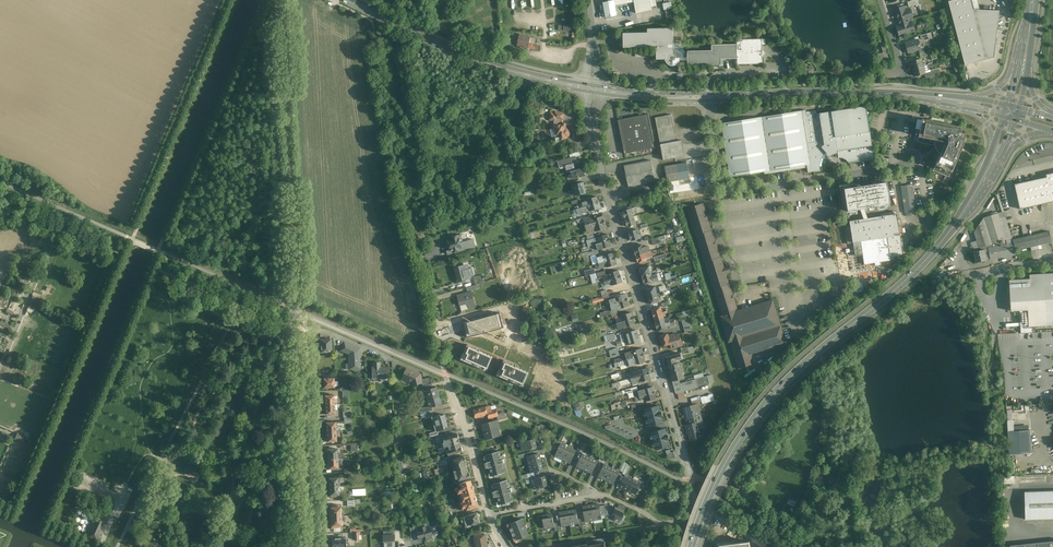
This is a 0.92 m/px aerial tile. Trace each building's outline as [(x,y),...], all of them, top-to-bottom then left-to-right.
[(636,13),(652,10),(651,7),(654,6),(653,0),(615,0),(614,0),(603,2),(606,18),(617,15),(615,5),(634,2),(636,13)] [(974,10),(971,0),(954,0),(948,1),(965,65),(994,57),(999,11),(988,10),(988,6),(984,6),(984,10),(974,10)] [(906,6),(903,7),(903,6),(897,8),(898,12),(895,13),(899,24),(896,25),(899,35),(914,31),(912,24),(909,25),(908,22),(913,21),(912,18),(912,17),(909,9),(908,9),(907,6),(906,6)] [(680,61),(687,60),(687,57),(686,57),(686,55),(685,52),(684,50),(683,48),(681,47),(679,46),(676,45),(674,45),(673,28),(648,29),(648,32),(623,33),(623,48),(656,47),(656,59),(665,59),(665,61),(666,63),(668,64),(669,65),(671,66),(671,67),(673,67),(675,67),(675,66),(677,65),(678,64),(679,62),(680,61)] [(530,37),(519,34),(517,45),(538,50),(539,45),(529,43),(530,37)] [(765,39),(737,40),(737,44),(737,58),(737,64),(763,64),(762,55),(765,53),(762,51),(762,45),(765,44),(765,39)] [(917,39),(905,43),(908,53),(908,52),(915,50),(916,50),(920,49),(917,39)] [(687,57),(687,60),(688,65),(712,65),(712,66),(723,66),(723,59),(731,59),(737,58),(737,44),(711,45),(712,50),(687,51),(687,57)] [(921,59),(911,62),(913,69),(923,66),(921,59)] [(923,66),(913,69),(915,76),(925,73),(924,71),(930,70),(928,65),(923,66)] [(837,150),(837,151),(838,158),(839,158),(843,158),(846,160),(848,163),(874,159),(873,150),(875,149),(875,147),(874,146),(872,146),(867,114),(868,114),(869,113),(868,112),(867,111),(866,106),(807,115),(806,110),(721,123),(730,177),(764,172),(765,174),(807,167),(808,172),(820,170),(820,166),(821,166),(822,163),(823,159),(825,156),(827,153),(830,151),(831,152),(834,151),(837,150)] [(564,113),(555,111),(555,113),(551,113),(549,120),(554,120),(553,122),(562,120),(564,113)] [(648,114),(618,120),(625,153),(654,147),(648,114)] [(671,114),(655,118),(661,144),(677,141),(671,114)] [(959,127),(922,119),(919,136),(918,142),(917,142),(918,142),(934,145),(935,148),(936,149),(937,150),(938,152),(940,154),(933,170),(933,171),(934,171),(949,177),(948,177),(949,177),(963,143),(963,142),(961,135),(962,135),(961,135),(962,133),(961,132),(961,131),(960,127),(959,126),(959,127)] [(562,120),(553,122),(554,126),(553,126),(556,137),(555,137),(556,143),(562,141),(561,139),(567,138),(566,137),(568,136),(570,134),(569,130),(566,128),(565,128),(565,126),(566,125),(566,123),(564,123),(563,123),(562,120)] [(677,141),(661,144),(664,160),(685,156),(682,140),(677,141)] [(570,158),(557,161),(559,168),(560,168),(560,167),(565,166),(567,172),(571,172),(575,170),(574,165),(577,164),(577,162),(579,162),(579,160),(577,160),(576,156),(570,158)] [(651,160),(624,165),(628,187),(655,182),(651,160)] [(687,163),(665,166),(668,182),(689,178),(687,163)] [(583,168),(575,170),(571,172),(573,178),(581,176),(585,175),(583,168)] [(1013,185),(1018,210),(1052,202),(1052,173),(1045,175),(1045,178),(1013,185)] [(583,182),(572,185),(575,195),(586,193),(583,182)] [(887,182),(860,186),(860,184),(856,185),(856,187),(850,188),(846,190),(846,194),(845,194),(848,211),(849,211),(850,215),(855,214),(854,210),(869,208),(869,211),(875,210),(875,207),(890,204),(887,182)] [(912,184),(901,186),(905,213),(916,212),(912,184)] [(597,197),(587,200),(587,201),(581,203),(581,204),(582,207),(599,202),(597,197)] [(599,202),(582,207),(578,208),(577,209),(579,212),(590,209),(590,211),(600,208),(599,202)] [(726,267),(724,267),(720,257),(712,230),(711,230),(703,203),(687,208),(696,235),(704,262),(705,262),(713,289),(714,289),(722,315),(720,316),(728,342),(730,342),(738,369),(754,364),(751,353),(746,337),(781,326),(773,300),(738,311),(729,284),(726,274),(728,273),(726,267)] [(631,206),(625,208),(625,210),(622,211),(625,219),(634,216),(633,213),(637,212),(636,210),(635,210),(634,208),(634,207),(631,208),(631,206)] [(1003,211),(984,217),(974,232),(979,247),(980,247),(988,245),(992,244),(994,247),(1007,245),(1009,244),(1009,243),(1013,242),(1003,211)] [(884,259),(902,256),(899,234),(897,214),(853,220),(855,239),(857,252),(861,251),(864,251),(865,261),(853,262),(853,264),(854,266),(884,262),(884,259)] [(486,215),(470,219),(471,224),(488,220),(486,215)] [(591,216),(583,218),(585,228),(604,222),(604,220),(603,216),(592,219),(591,216)] [(634,216),(625,219),(627,227),(638,223),(637,220),(635,221),(634,216)] [(604,222),(585,228),(587,233),(595,231),(606,228),(605,224),(604,222)] [(638,230),(629,232),(631,241),(642,237),(641,234),(639,235),(638,230)] [(1049,231),(1024,237),(1026,248),(1038,245),(1041,245),(1052,242),(1049,231)] [(608,234),(597,237),(598,239),(592,241),(593,245),(610,240),(608,234)] [(461,235),(451,237),(452,239),(448,241),(450,249),(450,250),(453,250),(454,253),(459,251),(458,248),(461,247),(460,243),(460,240),(463,239),(461,235)] [(586,241),(582,242),(584,247),(588,246),(587,242),(592,241),(598,239),(597,237),(595,238),(594,238),(588,240),(586,241)] [(1024,237),(1013,239),(1013,242),(1016,250),(1026,248),(1024,237)] [(473,239),(463,242),(460,243),(461,247),(458,248),(459,251),(475,247),(473,239)] [(610,240),(593,245),(594,248),(594,249),(598,248),(598,250),(612,246),(610,240)] [(1007,245),(994,247),(992,244),(988,245),(988,248),(988,249),(990,259),(1010,255),(1010,256),(1017,254),(1016,250),(1013,242),(1009,243),(1009,244),(1007,245)] [(643,245),(633,247),(636,255),(649,251),(648,246),(643,247),(643,245)] [(981,250),(973,252),(976,262),(986,260),(984,250),(984,249),(981,250)] [(649,251),(636,255),(638,263),(653,259),(650,251),(649,251)] [(614,253),(603,256),(604,257),(601,258),(597,259),(599,263),(615,258),(614,253)] [(615,258),(599,263),(599,266),(600,267),(606,265),(607,267),(617,264),(615,258)] [(464,266),(463,265),(456,267),(457,272),(458,272),(459,274),(461,280),(470,278),(471,278),(468,265),(464,266)] [(649,266),(640,269),(639,270),(639,271),(639,272),(640,273),(641,273),(642,276),(651,273),(654,273),(653,271),(651,272),(649,266)] [(609,275),(603,277),(604,281),(605,281),(621,276),(619,270),(609,273),(609,275)] [(651,273),(642,276),(644,284),(660,279),(659,276),(659,274),(652,276),(651,273)] [(1029,275),(1029,279),(1009,280),(1011,311),(1028,310),(1028,326),(1032,326),(1052,325),(1052,273),(1029,275)] [(483,275),(475,277),(477,285),(485,282),(483,275)] [(605,281),(604,281),(605,285),(612,283),(612,285),(622,282),(621,276),(605,281)] [(655,286),(646,289),(648,297),(657,294),(655,286)] [(472,291),(457,295),(460,306),(461,305),(460,304),(469,302),(470,308),(469,308),(469,309),(476,307),(472,291)] [(626,294),(616,297),(616,298),(610,300),(611,304),(628,299),(626,294)] [(657,294),(648,297),(650,304),(659,301),(657,294)] [(27,306),(30,307),(37,310),(41,299),(31,295),(27,306)] [(609,295),(593,299),(594,303),(610,299),(609,295)] [(628,299),(611,304),(613,310),(629,305),(628,299)] [(661,307),(652,310),(655,320),(664,317),(663,314),(667,313),(666,309),(662,310),(661,307)] [(497,312),(470,319),(470,318),(463,320),(466,333),(473,332),(482,329),(500,324),(500,325),(497,311),(496,311),(497,312)] [(631,312),(621,315),(622,317),(616,319),(617,323),(633,318),(631,312)] [(664,317),(655,320),(656,326),(670,321),(670,323),(674,322),(673,319),(669,320),(669,317),(664,319),(664,317)] [(633,318),(617,323),(619,329),(635,324),(633,318)] [(689,318),(682,320),(683,326),(690,324),(689,318)] [(670,321),(656,326),(658,331),(667,328),(667,327),(669,326),(670,328),(675,326),(674,322),(670,323),(670,321)] [(690,324),(683,326),(685,333),(692,331),(690,324)] [(781,326),(746,337),(751,353),(786,343),(781,326)] [(637,330),(626,333),(620,335),(621,339),(624,338),(624,340),(638,335),(637,330)] [(668,334),(659,336),(662,346),(670,344),(671,343),(668,336),(669,335),(668,334)] [(679,334),(674,335),(674,334),(669,335),(668,336),(671,343),(670,344),(672,349),(682,345),(679,334)] [(469,339),(462,355),(465,356),(463,361),(474,365),(475,363),(488,368),(490,363),(500,367),(499,370),(501,371),(499,376),(510,381),(511,379),(524,384),(533,361),(473,335),(471,340),(469,339)] [(638,335),(624,340),(626,345),(629,344),(640,341),(638,335)] [(330,339),(320,339),(321,352),(328,352),(328,350),(331,350),(330,339)] [(360,349),(344,342),(341,348),(350,352),(350,354),(348,354),(349,364),(350,364),(351,369),(349,369),(349,370),(361,369),(360,349)] [(642,348),(625,353),(626,356),(627,360),(644,355),(642,348)] [(680,353),(666,357),(668,365),(680,362),(679,362),(677,363),(676,360),(682,358),(680,353)] [(623,361),(617,362),(619,366),(627,364),(627,367),(646,362),(644,355),(627,360),(623,361)] [(680,362),(668,365),(668,366),(669,365),(673,381),(672,381),(679,379),(684,378),(682,372),(681,373),(679,366),(682,366),(681,362),(680,362)] [(389,367),(372,368),(372,379),(389,378),(389,367)] [(648,368),(628,373),(626,374),(626,376),(627,379),(634,378),(649,373),(648,368)] [(420,374),(407,369),(403,378),(412,382),(413,385),(422,383),(421,379),(420,374)] [(649,373),(634,378),(627,379),(625,380),(620,381),(621,386),(627,384),(626,383),(628,382),(629,383),(632,382),(632,384),(638,382),(639,383),(651,380),(649,373)] [(711,375),(696,379),(698,386),(713,382),(711,375)] [(334,378),(323,378),(323,379),(322,379),(322,383),(324,383),(324,388),(334,387),(334,378)] [(428,378),(421,379),(422,383),(423,386),(432,383),(431,379),(428,378)] [(679,379),(672,381),(676,394),(677,393),(683,391),(698,387),(698,386),(696,379),(680,383),(679,379)] [(653,386),(638,391),(640,396),(654,392),(655,392),(653,386)] [(437,387),(426,390),(426,392),(427,392),(429,399),(439,396),(437,387)] [(654,392),(640,396),(640,397),(641,400),(645,399),(646,401),(656,398),(654,392)] [(334,395),(324,396),(325,405),(334,404),(334,395)] [(429,399),(429,401),(430,403),(429,403),(429,404),(431,403),(432,406),(431,407),(442,404),(439,396),(429,399)] [(611,404),(612,409),(627,405),(626,401),(611,404)] [(334,404),(325,405),(325,414),(335,414),(334,409),(337,409),(336,404),(334,404)] [(692,405),(684,407),(688,424),(697,422),(702,421),(697,404),(692,405)] [(658,405),(645,409),(645,410),(650,426),(663,422),(661,416),(662,415),(661,411),(660,412),(658,405)] [(487,407),(474,409),(476,418),(488,416),(487,408),(487,407)] [(432,411),(421,413),(421,415),(422,418),(425,417),(425,419),(433,417),(433,416),(434,416),(432,411)] [(448,426),(445,415),(441,416),(441,414),(434,416),(433,416),(433,417),(435,423),(436,423),(439,430),(436,431),(437,431),(445,429),(445,427),(448,426)] [(484,432),(497,429),(495,421),(497,421),(497,420),(482,424),(484,432)] [(335,422),(326,422),(326,432),(336,432),(336,431),(337,431),(337,429),(336,429),(335,422)] [(697,422),(688,424),(687,425),(691,439),(701,436),(698,425),(697,422)] [(606,429),(629,438),(634,437),(633,434),(629,434),(629,431),(625,432),(625,429),(621,430),(621,428),(617,428),(616,426),(613,426),(612,424),(605,425),(606,429)] [(665,428),(651,432),(651,433),(656,449),(670,445),(668,439),(669,438),(667,434),(667,435),(665,428)] [(497,429),(484,432),(487,439),(486,437),(494,435),(495,437),(501,435),(500,430),(498,430),(497,429)] [(1031,430),(1009,432),(1011,453),(1033,452),(1031,430)] [(21,442),(21,441),(24,435),(18,432),(14,440),(21,442)] [(336,432),(326,432),(327,442),(331,441),(331,443),(333,443),(333,441),(336,441),(336,438),(336,432)] [(458,434),(449,436),(449,434),(443,436),(445,442),(444,442),(445,447),(448,446),(460,442),(459,438),(458,434)] [(534,439),(520,442),(522,451),(537,447),(534,439)] [(460,442),(448,446),(450,450),(448,450),(449,455),(463,451),(462,446),(461,447),(460,442)] [(561,443),(555,455),(563,459),(568,447),(561,443)] [(576,451),(568,447),(563,459),(571,463),(576,451)] [(337,448),(327,449),(327,459),(338,459),(340,459),(340,453),(337,453),(337,448)] [(667,455),(668,454),(669,459),(676,457),(674,451),(671,452),(670,449),(666,450),(667,455)] [(500,451),(485,455),(487,462),(486,462),(488,468),(489,468),(491,476),(505,472),(503,463),(504,462),(503,459),(502,459),(500,451)] [(529,456),(527,456),(529,465),(541,461),(538,453),(529,456)] [(590,457),(582,454),(576,466),(584,469),(590,457)] [(464,456),(453,459),(454,462),(452,462),(453,466),(454,470),(467,467),(465,462),(466,461),(464,456)] [(598,461),(590,457),(584,469),(592,473),(598,461)] [(338,459),(327,459),(328,464),(327,465),(327,468),(328,468),(328,469),(338,468),(342,468),(342,465),(338,465),(338,459)] [(541,461),(529,465),(531,473),(534,472),(543,470),(541,461)] [(612,468),(604,464),(598,476),(606,480),(612,468)] [(467,467),(454,470),(454,471),(455,471),(456,474),(457,479),(459,478),(459,481),(470,477),(469,472),(468,473),(467,467)] [(620,471),(612,468),(606,480),(614,484),(620,471)] [(336,476),(330,476),(330,478),(328,478),(329,487),(339,486),(339,481),(338,481),(338,477),(336,477),(336,476)] [(536,478),(532,479),(535,489),(547,486),(545,476),(536,478)] [(628,478),(625,477),(620,486),(628,490),(633,479),(629,477),(628,478)] [(507,479),(493,483),(495,491),(494,491),(496,497),(497,496),(499,505),(513,501),(511,492),(512,491),(511,488),(510,488),(507,479)] [(638,479),(637,481),(633,479),(628,490),(636,494),(637,490),(639,491),(644,482),(638,479)] [(471,480),(460,483),(461,486),(455,488),(461,511),(467,509),(468,509),(478,507),(478,505),(477,500),(476,495),(473,485),(471,480)] [(339,486),(329,487),(329,495),(331,495),(331,497),(337,497),(337,495),(339,495),(338,491),(339,491),(339,486)] [(1024,493),(1025,521),(1052,520),(1052,492),(1024,493)] [(110,509),(98,504),(97,507),(106,511),(106,512),(108,513),(110,509)] [(600,506),(599,504),(591,505),(593,520),(602,518),(601,516),(600,506)] [(625,507),(619,504),(618,507),(616,506),(612,515),(615,516),(613,520),(618,522),(620,519),(622,520),(624,514),(623,514),(625,510),(624,510),(625,507)] [(339,505),(331,505),(331,507),(330,507),(330,511),(328,511),(329,517),(343,516),(343,511),(341,512),(340,507),(339,507),(339,505)] [(591,505),(583,507),(584,515),(585,521),(593,520),(591,505)] [(576,509),(568,511),(570,524),(578,523),(578,519),(576,509)] [(568,511),(559,512),(561,522),(561,526),(570,524),(568,511)] [(109,518),(95,512),(85,535),(100,541),(109,518)] [(477,513),(469,515),(464,517),(467,526),(471,525),(472,525),(480,522),(479,517),(480,516),(480,515),(479,515),(479,514),(478,514),(477,513)] [(552,514),(542,515),(544,528),(554,527),(554,523),(552,514)] [(343,516),(329,517),(329,522),(331,522),(331,526),(333,526),(333,528),(340,527),(340,525),(341,525),(341,521),(343,521),(343,516)] [(522,518),(516,521),(513,522),(513,521),(507,524),(509,528),(510,528),(514,537),(513,537),(515,541),(520,539),(520,538),(523,537),(529,534),(526,528),(528,528),(526,524),(525,525),(522,518)] [(429,527),(426,528),(425,527),(421,528),(422,529),(417,530),(418,532),(420,540),(424,539),(425,540),(429,539),(428,538),(432,537),(431,535),(432,533),(432,530),(430,529),(429,527)] [(474,536),(477,546),(488,546),(485,534),(482,535),(474,536)] [(384,535),(384,541),(385,541),(385,543),(386,543),(386,546),(394,546),(394,540),(395,540),(395,535),(385,535),(384,535)] [(457,537),(453,538),(453,539),(451,539),(452,542),(454,541),(455,546),(459,545),(457,537)] [(330,538),(330,539),(332,539),(332,543),(330,544),(330,546),(346,546),(345,538),(342,538),(330,538)] [(604,542),(603,538),(586,541),(586,543),(563,546),(605,546),(605,543),(605,542),(605,541),(604,542)]
